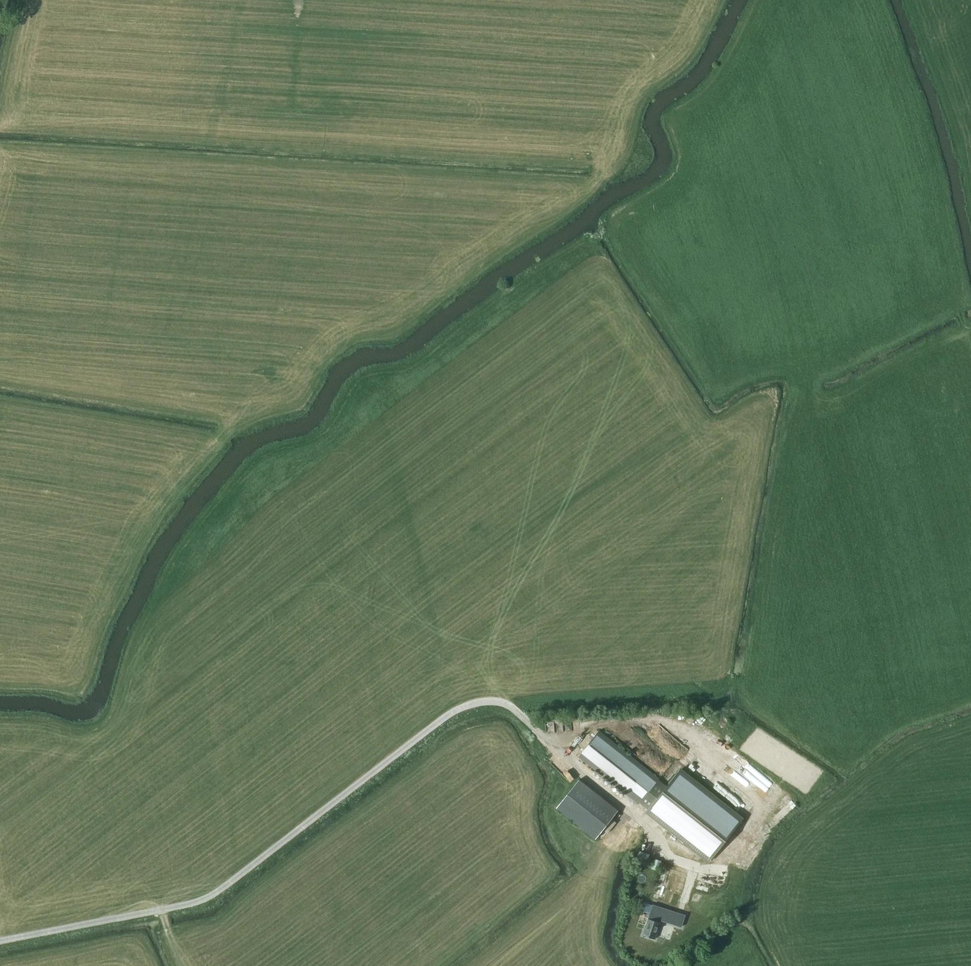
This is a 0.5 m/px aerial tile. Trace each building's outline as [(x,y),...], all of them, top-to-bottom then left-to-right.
[(548,731),(566,731),(566,727),(581,726),(581,718),(547,719),(548,731)] [(660,779),(599,731),(579,756),(639,805),(640,803),(649,809),(647,811),(710,861),(742,820),(680,770),(667,787),(658,780),(660,779)] [(556,807),(595,839),(618,810),(579,779),(556,807)] [(769,786),(773,789),(770,793),(774,796),(773,798),(778,801),(787,791),(773,781),(769,786)] [(638,852),(635,863),(646,866),(649,855),(638,852)] [(654,859),(651,868),(659,871),(662,861),(654,859)] [(682,926),(699,873),(664,862),(650,907),(652,908),(644,935),(656,939),(662,920),(682,926)]
